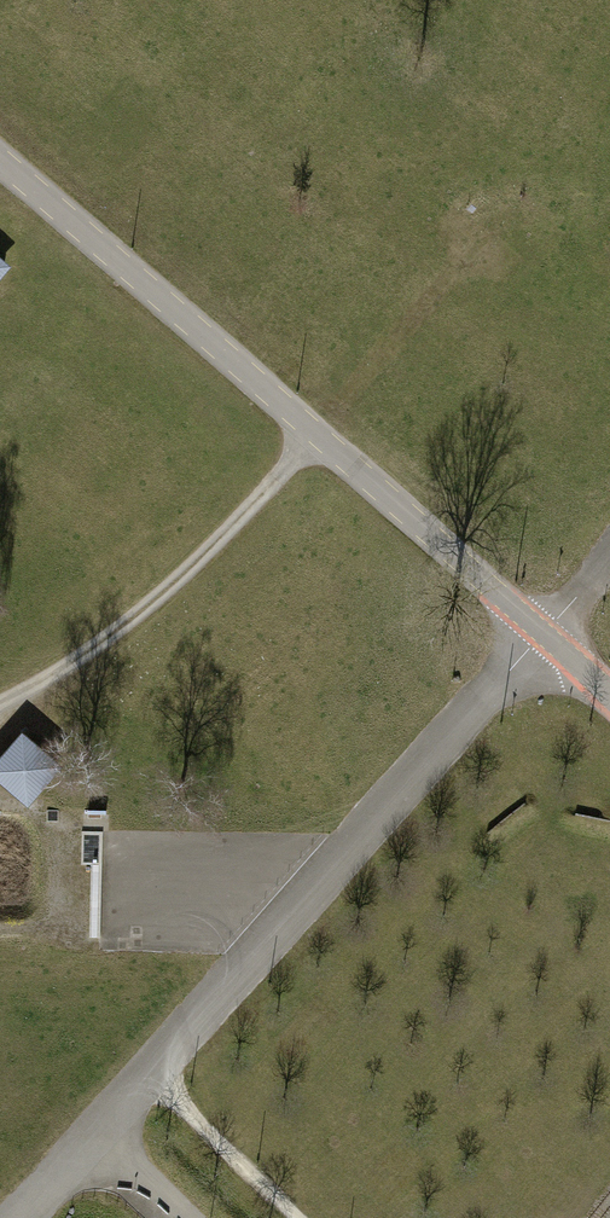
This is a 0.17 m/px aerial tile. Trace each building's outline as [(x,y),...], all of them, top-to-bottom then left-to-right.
[(11,271),(0,262),(0,285),(11,271)] [(0,762),(0,775),(28,800),(59,767),(25,736),(0,762)]
